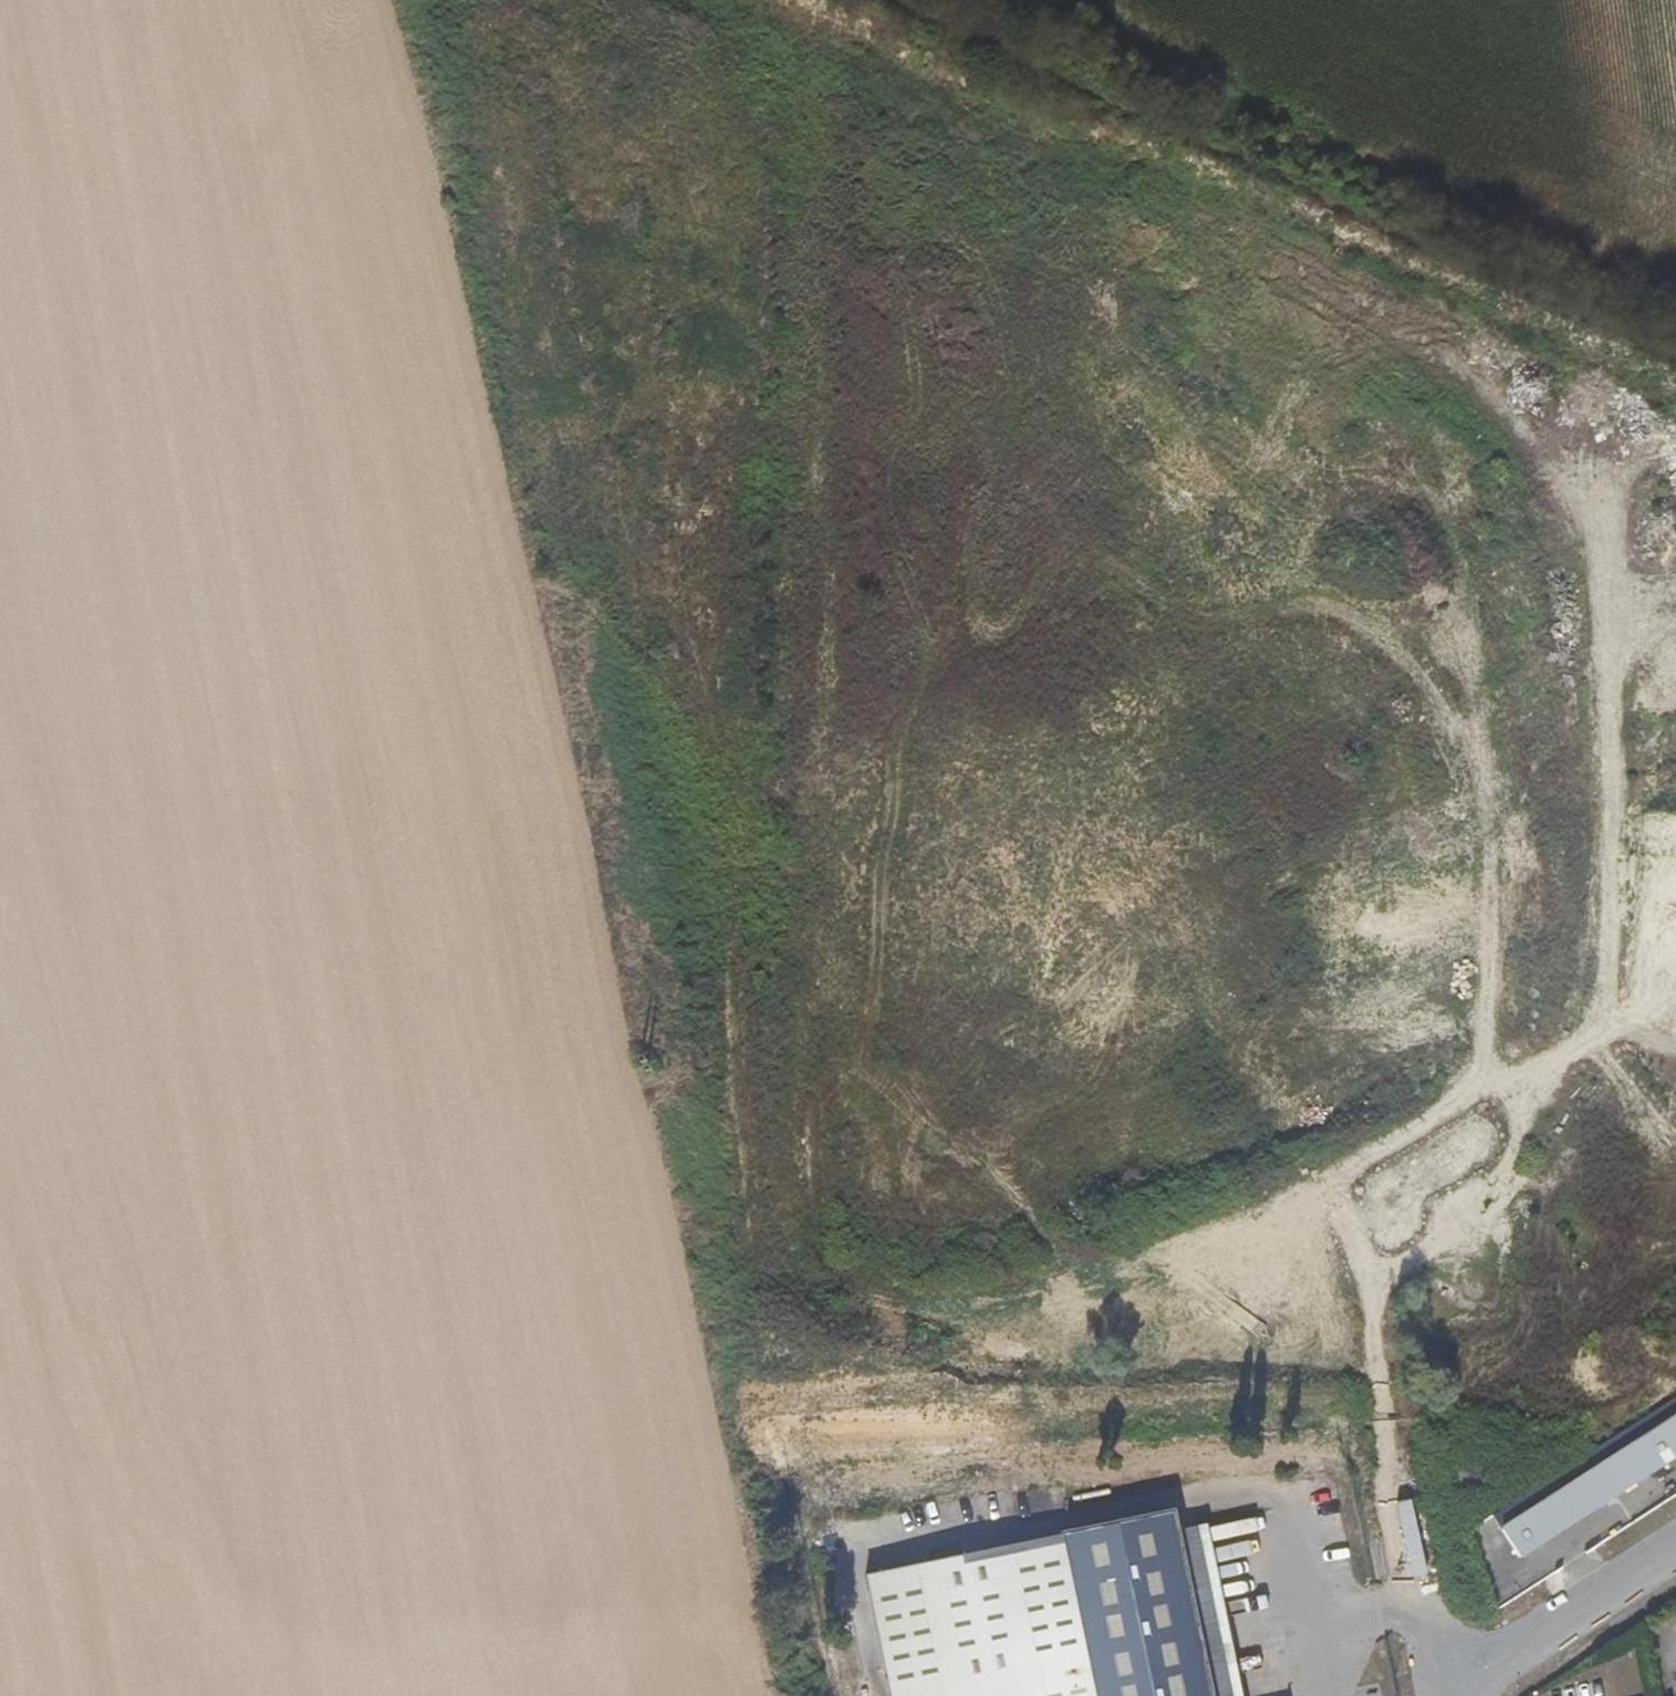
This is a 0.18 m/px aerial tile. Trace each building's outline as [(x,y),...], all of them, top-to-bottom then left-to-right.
[(1497,1529),(1515,1557),(1675,1454),(1675,1415),(1497,1529)] [(1511,1491),(1510,1470),(1459,1470),(1459,1490),(1511,1491)] [(1155,1487),(1152,1471),(844,1530),(880,1695),(1200,1695),(1155,1487)] [(1181,1482),(1155,1487),(1200,1695),(1219,1695),(1226,1694),(1181,1482)] [(1219,1695),(1269,1695),(1267,1685),(1226,1694),(1219,1695)]
